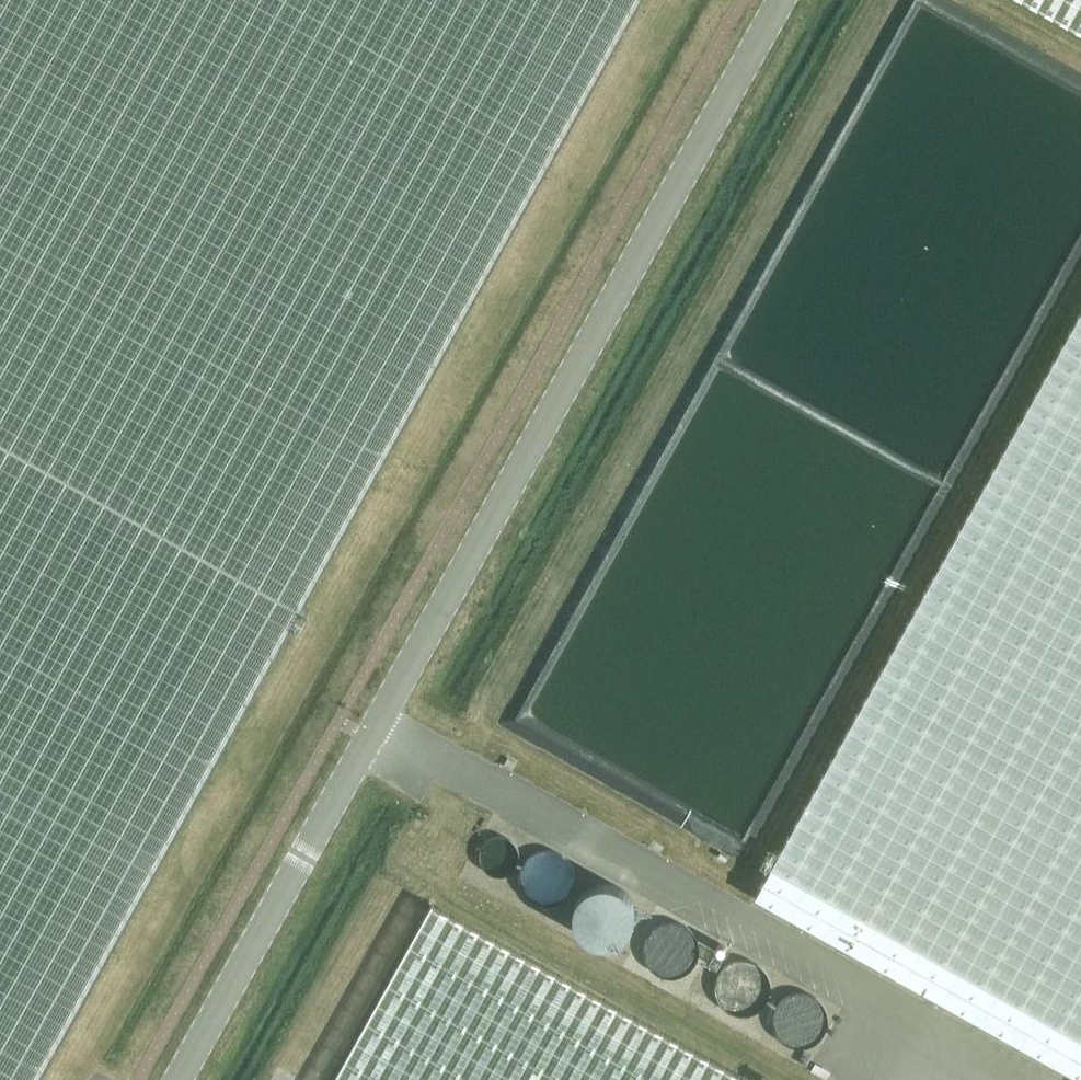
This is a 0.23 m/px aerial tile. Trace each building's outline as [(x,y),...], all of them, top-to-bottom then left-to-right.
[(637,0),(0,0),(0,1079),(36,1079),(637,0)] [(1080,32),(1080,0),(1024,0),(1080,32)] [(754,898),(1080,1079),(1080,312),(754,898)] [(482,847),(481,855),(482,863),(487,870),(495,874),(503,875),(511,872),(518,866),(521,859),(521,852),(519,844),(514,839),(507,835),(500,834),(492,836),(486,841),(482,847)] [(522,869),(520,879),(523,890),(529,899),(539,904),(550,905),(561,902),(569,894),(573,885),(574,875),(571,865),(564,858),(555,853),(545,852),(535,854),(527,860),(522,869)] [(579,906),(577,917),(580,929),(587,939),(598,945),(611,946),(622,942),(632,934),(636,923),(637,912),(633,902),(626,894),(616,888),(605,887),(594,890),(585,896),(579,906)] [(432,905),(334,1079),(746,1079),(432,905)] [(645,939),(644,949),(646,960),(653,969),(663,974),(674,975),(685,971),(693,964),(697,955),(697,945),(694,935),(688,927),(679,923),(669,921),(659,924),(651,930),(645,939)] [(719,976),(717,986),(719,997),(726,1006),(736,1011),(747,1012),(758,1009),(766,1001),(770,992),(771,982),(768,972),(761,964),(752,960),(742,958),(732,961),(724,967),(719,976)] [(775,1010),(773,1020),(775,1031),(782,1040),(792,1046),(803,1047),(814,1043),(822,1035),(826,1026),(827,1016),(823,1007),(817,999),(808,994),(798,993),(788,995),(780,1001),(775,1010)]
